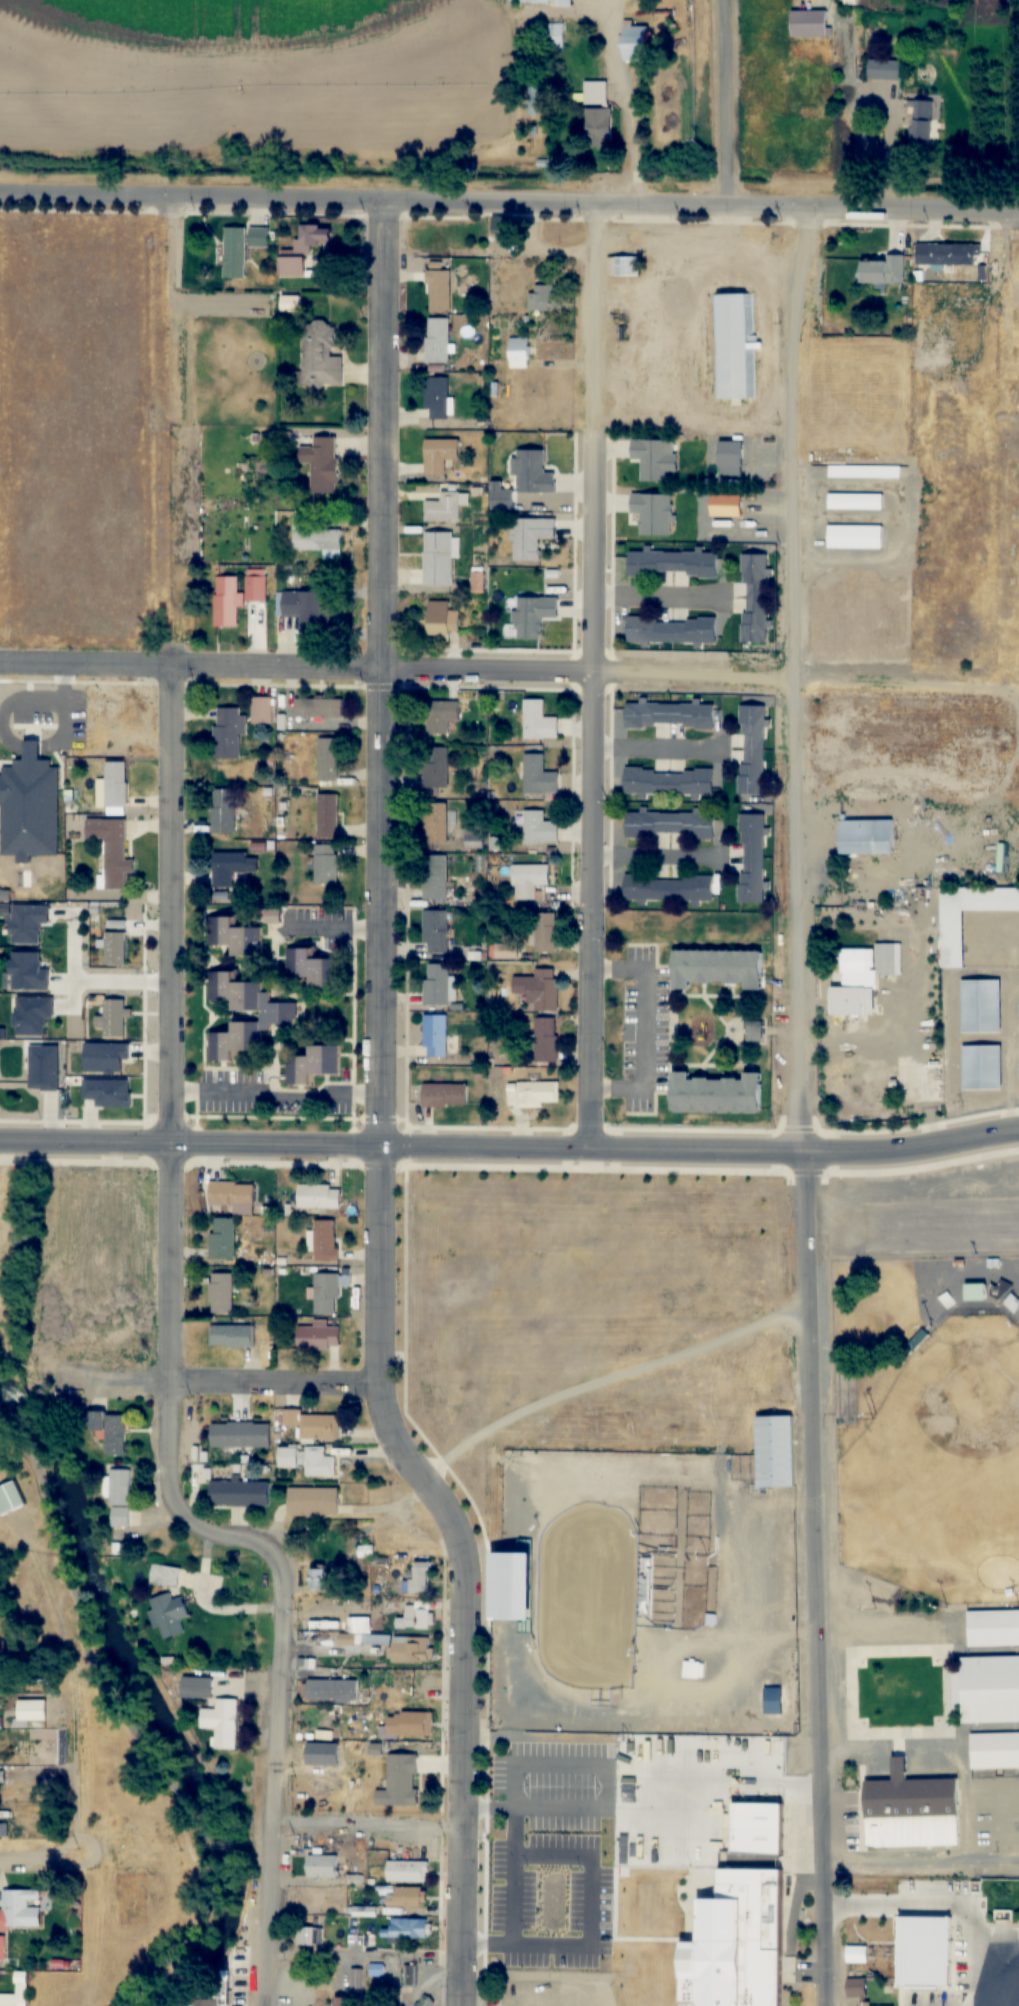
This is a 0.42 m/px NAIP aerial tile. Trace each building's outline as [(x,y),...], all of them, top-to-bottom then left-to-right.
[(827,10),(792,10),(792,36),(827,36),(827,10)] [(564,25),(548,25),(548,46),(564,46),(564,25)] [(647,62),(647,25),(623,25),(623,62),(647,62)] [(903,80),(903,61),(868,61),(868,80),(903,80)] [(608,81),(584,81),(584,107),(586,107),(586,147),(611,147),(611,108),(608,108),(608,81)] [(933,141),(933,102),(910,102),(910,141),(933,141)] [(311,254),(311,243),(330,243),(330,226),(300,226),(299,245),(281,245),(281,254),(311,254)] [(269,247),(269,228),(224,228),(224,279),(246,279),(246,247),(269,247)] [(980,254),(980,244),(916,244),(916,265),(975,266),(975,254),(980,254)] [(905,284),(905,255),(885,255),(885,260),(861,260),(861,284),(905,284)] [(279,277),(304,277),(304,256),(279,256),(279,277)] [(639,276),(639,257),(607,257),(607,276),(639,276)] [(451,270),(428,270),(428,312),(451,312),(451,270)] [(716,398),(750,398),(748,294),(715,294),(716,398)] [(300,296),(281,296),(281,312),(300,312),(300,296)] [(449,318),(427,318),(427,362),(449,362),(449,318)] [(302,385),(343,385),(343,356),(335,356),(335,321),(301,321),(302,385)] [(529,368),(529,337),(509,337),(509,368),(529,368)] [(448,419),(448,377),(427,377),(426,419),(448,419)] [(338,493),(337,437),(299,438),(300,463),(310,463),(311,494),(338,493)] [(667,481),(667,471),(676,471),(677,439),(631,439),(631,459),(641,459),(641,480),(667,481)] [(425,475),(445,475),(445,460),(459,460),(459,440),(425,440),(425,475)] [(555,472),(544,472),(544,449),(516,449),(516,492),(555,492),(555,472)] [(828,478),(900,478),(900,465),(828,465),(828,478)] [(425,522),(459,522),(460,493),(441,493),(441,502),(425,501),(425,522)] [(631,514),(638,514),(638,522),(639,522),(639,535),(672,535),(672,493),(631,493),(631,514)] [(882,493),(828,493),(828,510),(882,510),(882,493)] [(293,550),(323,550),(323,559),(341,559),(341,529),(312,529),(312,514),(293,514),(293,550)] [(555,538),(555,518),(513,518),(513,560),(539,560),(539,538),(555,538)] [(827,549),(882,549),(882,525),(827,525),(827,549)] [(453,586),(453,532),(424,532),(424,586),(453,586)] [(716,575),(717,551),(629,550),(628,574),(716,575)] [(767,554),(743,554),(743,642),(767,642),(767,554)] [(215,628),(238,628),(238,607),(243,607),(243,593),(238,593),(238,576),(215,576),(215,628)] [(265,576),(246,576),(246,602),(265,602),(265,576)] [(330,592),(282,592),(282,618),(301,618),(301,632),(329,633),(330,592)] [(557,618),(558,598),(516,597),(515,639),(541,640),(541,617),(557,618)] [(450,636),(450,632),(459,632),(459,611),(449,611),(449,601),(427,601),(427,636),(450,636)] [(715,643),(715,618),(628,617),(627,642),(715,643)] [(251,725),(272,725),(272,698),(251,698),(251,725)] [(523,699),(523,739),(558,739),(558,717),(543,717),(543,699),(523,699)] [(342,717),(342,700),(295,700),(295,717),(342,717)] [(447,721),(458,721),(458,701),(427,701),(427,734),(447,734),(447,721)] [(626,727),(714,727),(714,704),(626,703),(626,727)] [(765,706),(741,705),(740,735),(732,735),(731,764),(740,764),(739,794),(763,794),(765,706)] [(245,736),(245,709),(215,709),(215,759),(240,759),(240,736),(245,736)] [(318,780),(339,780),(339,739),(318,739),(318,780)] [(448,788),(448,751),(426,751),(426,788),(448,788)] [(557,793),(557,772),(543,772),(543,753),(524,753),(524,793),(557,793)] [(97,779),(97,808),(108,808),(108,813),(126,813),(126,762),(106,762),(106,779),(97,779)] [(713,794),(712,769),(625,770),(625,796),(713,794)] [(212,789),(212,834),(235,834),(235,789),(212,789)] [(338,795),(319,794),(318,837),(337,837),(338,795)] [(425,803),(425,842),(447,842),(447,803),(425,803)] [(544,810),(523,810),(523,843),(557,843),(557,821),(544,821),(544,810)] [(714,837),(714,813),(625,812),(625,836),(714,837)] [(765,814),(740,814),(740,844),(732,844),(731,872),(739,872),(739,902),(764,902),(765,814)] [(126,820),(86,820),(86,842),(104,842),(104,890),(125,890),(125,873),(133,873),(133,861),(125,861),(126,820)] [(892,854),(892,820),(840,820),(840,854),(892,854)] [(466,826),(466,847),(483,847),(483,826),(466,826)] [(337,885),(337,845),(315,845),(315,885),(337,885)] [(213,888),(233,888),(233,873),(246,873),(246,852),(213,852),(213,888)] [(447,854),(423,854),(423,898),(447,898),(447,854)] [(513,864),(513,898),(535,898),(535,884),(549,884),(549,864),(513,864)] [(625,900),(712,901),(713,877),(625,876),(625,900)] [(941,887),(940,967),(963,967),(963,911),(1018,911),(1018,887),(941,887)] [(447,910),(423,910),(423,952),(447,952),(447,910)] [(535,952),(557,952),(557,912),(535,912),(535,952)] [(232,957),(262,957),(262,928),(232,928),(232,917),(209,917),(208,946),(232,947),(232,957)] [(125,965),(125,932),(105,932),(105,965),(125,965)] [(895,943),(875,943),(875,975),(895,975),(895,943)] [(310,949),(287,949),(287,978),(309,978),(309,988),(335,989),(335,960),(310,960),(310,949)] [(867,973),(867,949),(840,949),(840,973),(867,973)] [(760,950),(672,951),(672,989),(691,989),(691,983),(743,983),(743,990),(761,990),(760,950)] [(424,1004),(447,1004),(447,964),(424,964),(424,1004)] [(557,1010),(557,968),(535,968),(535,976),(512,976),(512,994),(522,994),(522,1002),(532,1002),(532,1010),(557,1010)] [(208,1034),(209,1062),(232,1061),(232,1053),(236,1051),(260,1051),(260,1032),(270,1032),(270,1026),(281,1026),(297,1020),(297,1003),(270,1003),(269,992),(260,992),(260,982),(235,982),(231,972),(210,972),(210,1000),(230,1000),(234,1011),(260,1011),(260,1021),(257,1022),(231,1022),(231,1033),(212,1033),(208,1034)] [(961,980),(961,1032),(1001,1032),(1001,980),(961,980)] [(831,1015),(866,1015),(866,987),(831,987),(831,1015)] [(125,1036),(124,1018),(132,1018),(132,1008),(125,1008),(125,999),(103,999),(104,1017),(94,1017),(94,1029),(102,1029),(103,1036),(125,1036)] [(422,1056),(446,1056),(446,1015),(422,1015),(422,1056)] [(534,1018),(534,1062),(557,1062),(557,1018),(534,1018)] [(747,1042),(762,1042),(762,1021),(747,1021),(747,1042)] [(962,1045),(962,1089),(1001,1089),(1001,1045),(962,1045)] [(340,1046),(309,1046),(309,1056),(287,1057),(287,1085),(310,1085),(310,1075),(340,1074),(340,1046)] [(760,1073),(743,1073),(743,1080),(688,1079),(688,1072),(671,1072),(670,1111),(760,1113),(760,1073)] [(516,1082),(516,1103),(559,1103),(559,1082),(516,1082)] [(466,1106),(466,1083),(422,1083),(422,1106),(466,1106)] [(253,1215),(253,1183),(209,1183),(209,1205),(232,1205),(232,1215),(253,1215)] [(340,1209),(340,1185),(297,1185),(297,1209),(340,1209)] [(210,1219),(210,1260),(235,1260),(235,1219),(210,1219)] [(336,1221),(315,1221),(315,1262),(336,1262),(336,1221)] [(232,1313),(232,1274),(210,1274),(210,1313),(232,1313)] [(338,1275),(314,1275),(314,1314),(338,1314),(338,1275)] [(965,1285),(965,1301),(986,1301),(986,1285),(965,1285)] [(1018,1305),(1018,1297),(1008,1288),(997,1300),(1012,1313),(1018,1305)] [(339,1327),(327,1327),(327,1322),(312,1322),(312,1327),(296,1327),(296,1350),(339,1350),(339,1327)] [(254,1348),(254,1326),(210,1326),(210,1348),(254,1348)] [(928,1335),(922,1330),(908,1346),(914,1351),(928,1335)] [(339,1439),(339,1414),(298,1414),(299,1410),(284,1410),(284,1426),(299,1426),(299,1439),(339,1439)] [(123,1456),(123,1414),(86,1414),(86,1431),(103,1431),(103,1456),(123,1456)] [(756,1416),(793,1415),(795,1485),(758,1486),(756,1416)] [(210,1422),(210,1448),(270,1448),(270,1422),(210,1422)] [(305,1477),(336,1477),(336,1456),(325,1456),(325,1447),(277,1447),(277,1467),(305,1467),(305,1477)] [(209,1507),(268,1507),(268,1481),(239,1481),(239,1465),(232,1465),(232,1481),(209,1481),(209,1507)] [(109,1526),(129,1526),(129,1469),(109,1469),(109,1526)] [(24,1505),(13,1480),(0,1486),(0,1516),(24,1505)] [(270,1493),(321,1492),(321,1520),(271,1521),(270,1493)] [(489,1554),(529,1555),(528,1622),(487,1621),(489,1554)] [(432,1562),(413,1562),(413,1592),(432,1592),(432,1562)] [(180,1569),(153,1564),(149,1583),(177,1588),(180,1569)] [(324,1570),(309,1570),(309,1590),(324,1590),(324,1570)] [(183,1597),(173,1599),(171,1594),(147,1600),(154,1628),(159,1627),(163,1639),(183,1634),(180,1620),(188,1618),(183,1597)] [(395,1630),(430,1630),(430,1603),(405,1603),(405,1619),(395,1619),(395,1630)] [(968,1612),(1018,1611),(1018,1647),(968,1648),(968,1612)] [(370,1636),(370,1617),(348,1617),(348,1634),(339,1634),(339,1645),(389,1645),(389,1662),(428,1663),(428,1637),(370,1636)] [(961,1659),(1018,1657),(1018,1722),(963,1724),(961,1659)] [(684,1661),(706,1662),(705,1678),(683,1676),(684,1661)] [(212,1678),(181,1678),(181,1698),(212,1698),(212,1678)] [(356,1701),(356,1680),(304,1680),(304,1701),(356,1701)] [(765,1688),(781,1688),(781,1713),(765,1713),(765,1688)] [(45,1701),(16,1701),(16,1722),(45,1722),(45,1701)] [(236,1701),(216,1701),(216,1749),(236,1749),(236,1701)] [(386,1712),(386,1736),(430,1736),(430,1712),(386,1712)] [(972,1734),(1018,1733),(1018,1768),(972,1769),(972,1734)] [(417,1755),(387,1755),(387,1791),(375,1791),(375,1806),(416,1806),(417,1755)] [(865,1780),(957,1779),(959,1845),(867,1846),(865,1780)] [(732,1805),(781,1806),(780,1855),(730,1853),(732,1805)] [(504,1955),(596,1956),(597,1910),(568,1909),(568,1837),(502,1836),(501,1866),(524,1866),(524,1909),(505,1909),(504,1955)] [(387,1882),(428,1882),(428,1862),(387,1862),(387,1882)] [(781,1872),(779,2005),(685,2005),(686,1943),(694,1943),(694,1899),(718,1899),(719,1871),(781,1872)] [(387,1888),(387,1906),(426,1906),(426,1888),(387,1888)] [(2,1911),(0,1911),(0,1929),(40,1928),(39,1908),(27,1908),(27,1901),(39,1900),(39,1890),(2,1891),(2,1911)] [(370,1909),(370,1908),(353,1907),(353,1915),(376,1916),(376,1909),(370,1909)] [(427,1937),(427,1919),(390,1919),(390,1929),(382,1929),(382,1937),(427,1937)] [(881,1919),(933,1919),(933,1989),(881,1989),(881,1919)] [(296,1927),(296,1946),(322,1946),(322,1927),(296,1927)] [(384,1977),(384,1964),(369,1964),(369,1977),(384,1977)] [(416,1966),(403,1966),(403,1987),(416,1987),(416,1966)] [(352,1968),(351,1998),(333,1998),(333,2005),(361,2005),(362,1968),(352,1968)] [(206,1997),(230,1998),(230,1971),(206,1971),(206,1997)] [(1010,1976),(1018,1976),(1018,2005),(1010,2005),(1010,1976)] [(848,1998),(866,1998),(866,1979),(848,1979),(848,1998)] [(306,1996),(291,1996),(291,2005),(306,2005),(306,1996)] [(940,1997),(927,1998),(927,2005),(940,2005),(940,1997)]
